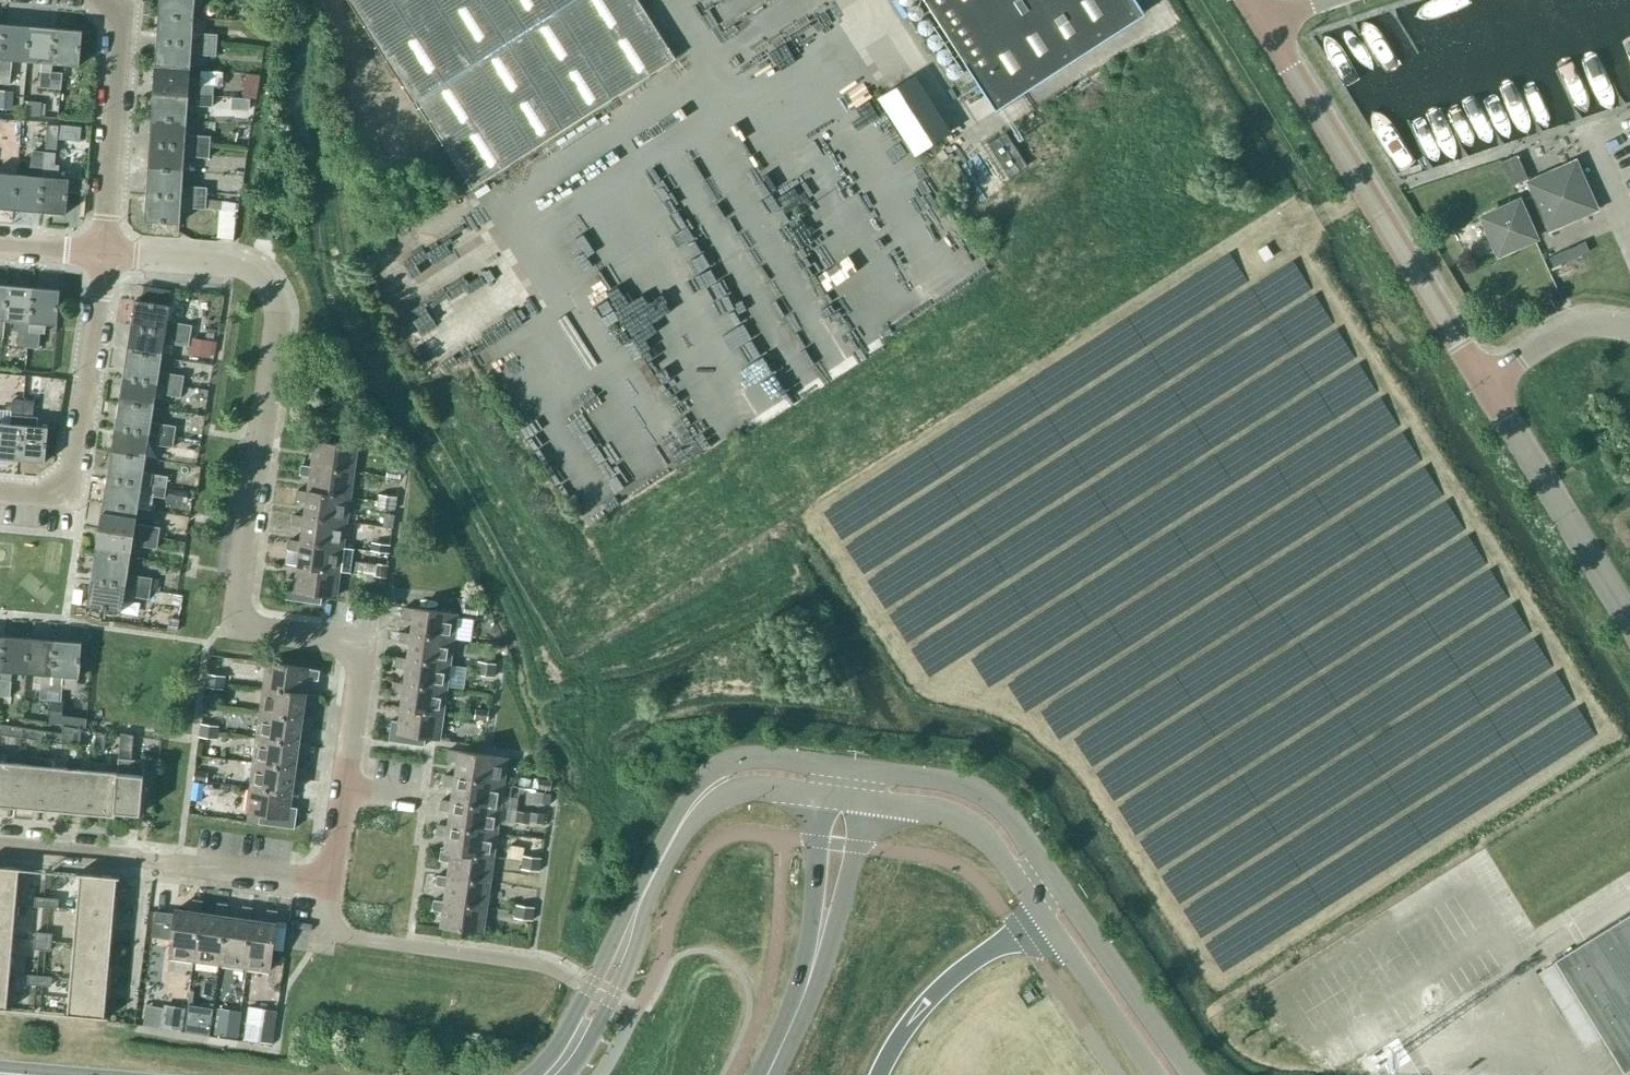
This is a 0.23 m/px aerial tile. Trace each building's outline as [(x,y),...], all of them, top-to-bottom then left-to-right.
[(194,17),(196,0),(160,0),(159,15),(194,17)] [(676,59),(638,0),(351,0),(471,189),(676,59)] [(1145,13),(1137,0),(925,0),(996,110),(1145,13)] [(193,33),(194,17),(159,15),(157,41),(217,45),(218,35),(193,33)] [(30,26),(5,24),(0,79),(0,84),(10,84),(12,60),(27,61),(30,26)] [(53,63),(56,28),(30,26),(27,61),(42,62),(40,87),(51,88),(52,72),(53,63)] [(56,28),(53,63),(80,66),(83,31),(56,28)] [(288,42),(290,31),(272,28),(270,39),(288,42)] [(216,56),(217,45),(157,41),(155,66),(191,69),(192,54),(216,56)] [(190,78),(191,69),(155,66),(154,92),(214,96),(214,86),(200,85),(200,78),(190,78)] [(52,72),(51,88),(62,89),(63,73),(52,72)] [(244,85),(259,87),(260,81),(261,76),(246,74),(244,85)] [(953,142),(920,75),(880,94),(914,161),(953,142)] [(12,90),(0,90),(0,109),(12,109),(12,90)] [(213,107),(214,96),(154,92),(152,118),(187,120),(188,105),(213,107)] [(42,103),(24,100),(22,114),(40,116),(42,103)] [(186,135),(187,120),(152,118),(150,143),(210,147),(211,137),(195,136),(186,135)] [(80,141),(81,126),(58,125),(57,139),(80,141)] [(1009,178),(1028,166),(1006,133),(988,145),(1009,178)] [(210,158),(210,147),(150,143),(148,169),(184,171),(185,157),(210,158)] [(40,212),(45,152),(33,151),(31,176),(17,175),(14,209),(40,212)] [(45,152),(40,212),(67,214),(70,179),(58,178),(59,165),(55,165),(56,153),(45,152)] [(1514,183),(1528,180),(1522,152),(1508,155),(1514,183)] [(1595,208),(1575,164),(1530,184),(1535,195),(1519,202),(1519,201),(1483,217),(1499,253),(1535,237),(1530,227),(1546,220),(1550,228),(1595,208)] [(183,186),(184,171),(148,169),(147,195),(207,199),(208,188),(183,186)] [(17,175),(0,173),(0,208),(14,209),(17,175)] [(207,199),(147,195),(145,221),(180,223),(181,213),(191,212),(192,208),(206,210),(206,208),(221,210),(219,238),(234,238),(236,211),(239,211),(240,202),(207,199)] [(28,347),(33,288),(8,286),(5,320),(15,321),(14,330),(19,331),(18,346),(28,347)] [(33,288),(28,347),(39,348),(42,323),(57,325),(60,290),(33,288)] [(131,326),(190,336),(192,325),(167,321),(170,305),(135,300),(131,326)] [(190,337),(190,336),(131,326),(127,352),(162,357),(164,342),(189,346),(190,337)] [(807,379),(852,360),(838,326),(793,345),(807,379)] [(206,337),(214,339),(216,329),(208,328),(206,337)] [(189,346),(188,354),(210,357),(213,341),(190,337),(189,346)] [(159,372),(162,357),(127,352),(123,377),(182,386),(184,376),(159,372)] [(181,397),(182,386),(123,377),(119,402),(154,408),(156,393),(181,397)] [(24,400),(13,399),(11,425),(0,424),(0,458),(19,460),(24,400)] [(24,400),(19,460),(45,462),(48,427),(38,426),(38,416),(33,416),(34,401),(24,400)] [(152,417),(154,408),(119,402),(115,428),(150,433),(158,434),(174,437),(174,436),(201,440),(203,429),(198,428),(198,426),(176,422),(175,426),(161,424),(162,418),(152,417)] [(146,458),(150,433),(115,428),(111,453),(146,458)] [(173,447),(174,437),(158,434),(157,445),(173,447)] [(312,467),(353,472),(357,447),(315,441),(315,442),(304,440),(303,450),(314,452),(312,467)] [(143,473),(146,458),(111,453),(107,478),(142,484),(151,485),(166,487),(168,477),(143,473)] [(353,472),(312,467),(301,465),(299,475),(311,476),(308,492),(350,497),(353,472)] [(399,479),(401,470),(387,468),(386,477),(399,479)] [(138,509),(138,508),(142,484),(107,478),(103,504),(138,509)] [(151,485),(149,495),(153,496),(165,498),(166,487),(151,485)] [(186,503),(188,491),(169,488),(167,499),(186,503)] [(350,497),(308,492),(297,490),(296,500),(307,501),(305,516),(346,522),(350,497)] [(386,509),(388,496),(379,495),(377,508),(386,509)] [(388,496),(386,509),(395,510),(397,497),(388,496)] [(136,523),(138,509),(103,504),(99,529),(134,534),(143,536),(158,538),(158,537),(184,542),(186,525),(161,521),(160,527),(136,523)] [(393,529),(395,515),(384,513),(382,527),(393,529)] [(346,522),(305,516),(294,515),(293,525),(304,526),(302,541),(343,547),(343,546),(346,522)] [(130,560),(134,534),(99,529),(95,554),(130,560)] [(143,536),(141,546),(157,548),(158,538),(143,536)] [(343,547),(302,541),(290,540),(289,550),(300,551),(298,566),(339,572),(340,571),(351,573),(355,548),(343,546),(343,547)] [(390,547),(372,544),(371,551),(389,553),(390,547)] [(128,574),(130,560),(95,554),(91,579),(150,588),(152,578),(128,574)] [(387,578),(389,565),(379,564),(377,564),(377,565),(356,562),(354,574),(375,577),(375,576),(387,578)] [(336,597),(339,572),(298,566),(296,579),(288,578),(286,599),(321,604),(322,595),(336,597)] [(149,599),(150,588),(91,579),(87,606),(122,611),(123,601),(132,603),(133,596),(149,599)] [(173,608),(175,593),(152,590),(150,605),(173,608)] [(477,615),(478,606),(465,604),(464,613),(477,615)] [(412,634),(453,639),(457,614),(415,608),(415,609),(404,607),(403,617),(414,619),(412,634)] [(179,619),(169,618),(167,631),(177,632),(179,619)] [(453,639),(412,634),(401,632),(399,642),(410,644),(408,659),(450,664),(453,639)] [(30,638),(4,636),(1,671),(0,680),(1,680),(0,689),(0,696),(10,697),(12,672),(27,673),(30,638)] [(50,700),(55,640),(30,638),(27,673),(42,674),(40,699),(50,700)] [(55,640),(50,700),(51,700),(50,720),(59,721),(63,676),(79,677),(82,642),(55,640)] [(450,664),(408,659),(397,657),(396,667),(407,668),(405,683),(446,689),(450,664)] [(494,677),(496,664),(478,661),(476,674),(494,677)] [(264,689),(306,694),(308,679),(319,681),(320,671),(309,669),(267,663),(264,689)] [(223,690),(225,676),(207,674),(205,687),(223,690)] [(446,689),(405,683),(394,682),(392,692),(403,693),(401,707),(443,713),(446,689)] [(317,696),(306,694),(264,689),(260,713),(302,719),(304,704),(315,706),(317,696)] [(488,720),(490,707),(472,705),(470,718),(488,720)] [(439,739),(443,713),(401,707),(399,722),(392,720),(389,741),(425,746),(426,738),(439,739)] [(313,721),(302,719),(260,713),(257,738),(299,744),(301,729),(312,730),(313,721)] [(18,726),(0,723),(0,735),(16,737),(18,726)] [(216,739),(218,726),(200,724),(199,737),(216,739)] [(64,733),(62,744),(79,745),(81,728),(63,725),(62,732),(64,733)] [(39,741),(41,729),(18,726),(16,737),(39,741)] [(64,733),(62,732),(41,729),(39,741),(62,744),(64,733)] [(105,750),(106,733),(96,731),(94,750),(105,750)] [(108,758),(103,815),(115,816),(115,812),(140,814),(145,761),(132,760),(134,734),(120,732),(118,759),(108,758)] [(310,745),(299,744),(257,738),(254,763),(295,769),(297,754),(308,755),(310,745)] [(15,750),(0,749),(0,807),(10,808),(15,750)] [(33,810),(38,752),(15,750),(10,808),(33,810)] [(456,777),(504,783),(507,758),(459,751),(459,752),(448,750),(447,760),(458,762),(456,777)] [(57,812),(61,754),(38,752),(33,810),(57,812)] [(80,813),(85,756),(61,754),(57,812),(80,813)] [(103,815),(108,758),(85,756),(80,813),(103,815)] [(306,770),(295,769),(254,763),(250,787),(292,793),(294,778),(305,780),(306,770)] [(206,782),(208,773),(194,771),(190,799),(202,800),(204,781),(206,782)] [(504,783),(456,777),(445,775),(443,785),(454,786),(452,802),(500,808),(504,783)] [(551,790),(552,781),(539,779),(537,788),(551,790)] [(290,807),(292,793),(250,787),(247,813),(260,815),(259,824),(295,829),(298,808),(290,807)] [(550,804),(552,794),(536,792),(534,802),(550,804)] [(500,808),(452,802),(441,800),(440,810),(451,811),(449,826),(497,833),(500,808)] [(544,824),(545,815),(531,813),(530,822),(544,824)] [(497,833),(449,826),(438,825),(436,834),(448,836),(445,851),(493,858),(497,833)] [(523,861),(523,855),(524,847),(509,845),(507,858),(523,861)] [(493,858),(445,851),(441,851),(439,860),(450,862),(448,877),(490,883),(493,858)] [(522,862),(521,869),(530,870),(531,863),(532,857),(523,855),(523,861),(522,862)] [(539,871),(541,858),(532,857),(530,870),(539,871)] [(16,904),(19,869),(21,870),(22,868),(0,867),(0,902),(16,904)] [(77,909),(114,913),(117,878),(119,879),(120,877),(77,873),(77,875),(80,875),(77,909)] [(490,883),(448,877),(437,875),(436,885),(447,887),(445,902),(486,908),(490,883)] [(57,909),(58,898),(35,896),(34,907),(51,908),(57,909)] [(486,908),(445,902),(434,900),(432,910),(443,912),(441,927),(482,933),(486,908)] [(195,961),(201,913),(203,902),(193,901),(191,912),(176,909),(169,957),(195,961)] [(16,904),(0,902),(0,938),(13,939),(16,904)] [(220,964),(226,916),(228,905),(218,904),(216,915),(201,913),(195,961),(220,964)] [(532,920),(534,907),(516,905),(514,918),(532,920)] [(245,968),(251,920),(253,909),(242,907),(241,918),(226,916),(220,964),(245,968)] [(49,910),(48,916),(52,920),(56,920),(60,917),(61,911),(59,909),(57,909),(51,908),(49,910)] [(111,948),(114,913),(77,909),(73,944),(111,948)] [(251,920),(245,968),(270,971),(276,923),(277,912),(267,911),(266,922),(251,920)] [(1629,1070),(1629,914),(1554,961),(1624,1073),(1629,1070)] [(51,951),(53,933),(35,931),(33,950),(51,951)] [(13,939),(0,938),(0,973),(9,974),(13,939)] [(107,983),(111,948),(73,944),(70,979),(107,983)] [(28,957),(27,971),(38,972),(39,958),(28,957)] [(9,974),(0,973),(0,1009),(9,1010),(9,1008),(6,1008),(9,974)] [(51,987),(52,976),(28,974),(27,984),(51,987)] [(104,1017),(107,983),(70,979),(67,1014),(64,1013),(64,1015),(107,1019),(107,1017),(104,1017)] [(1028,1002),(1035,997),(1030,990),(1023,995),(1028,1002)] [(161,1028),(161,1029),(167,1030),(181,1032),(181,1028),(183,1028),(186,1008),(168,1006),(164,1005),(164,1008),(146,1005),(143,1026),(161,1028)] [(209,1036),(213,1009),(188,1005),(184,1033),(209,1036)] [(238,1037),(241,1011),(217,1009),(214,1035),(238,1037)]
